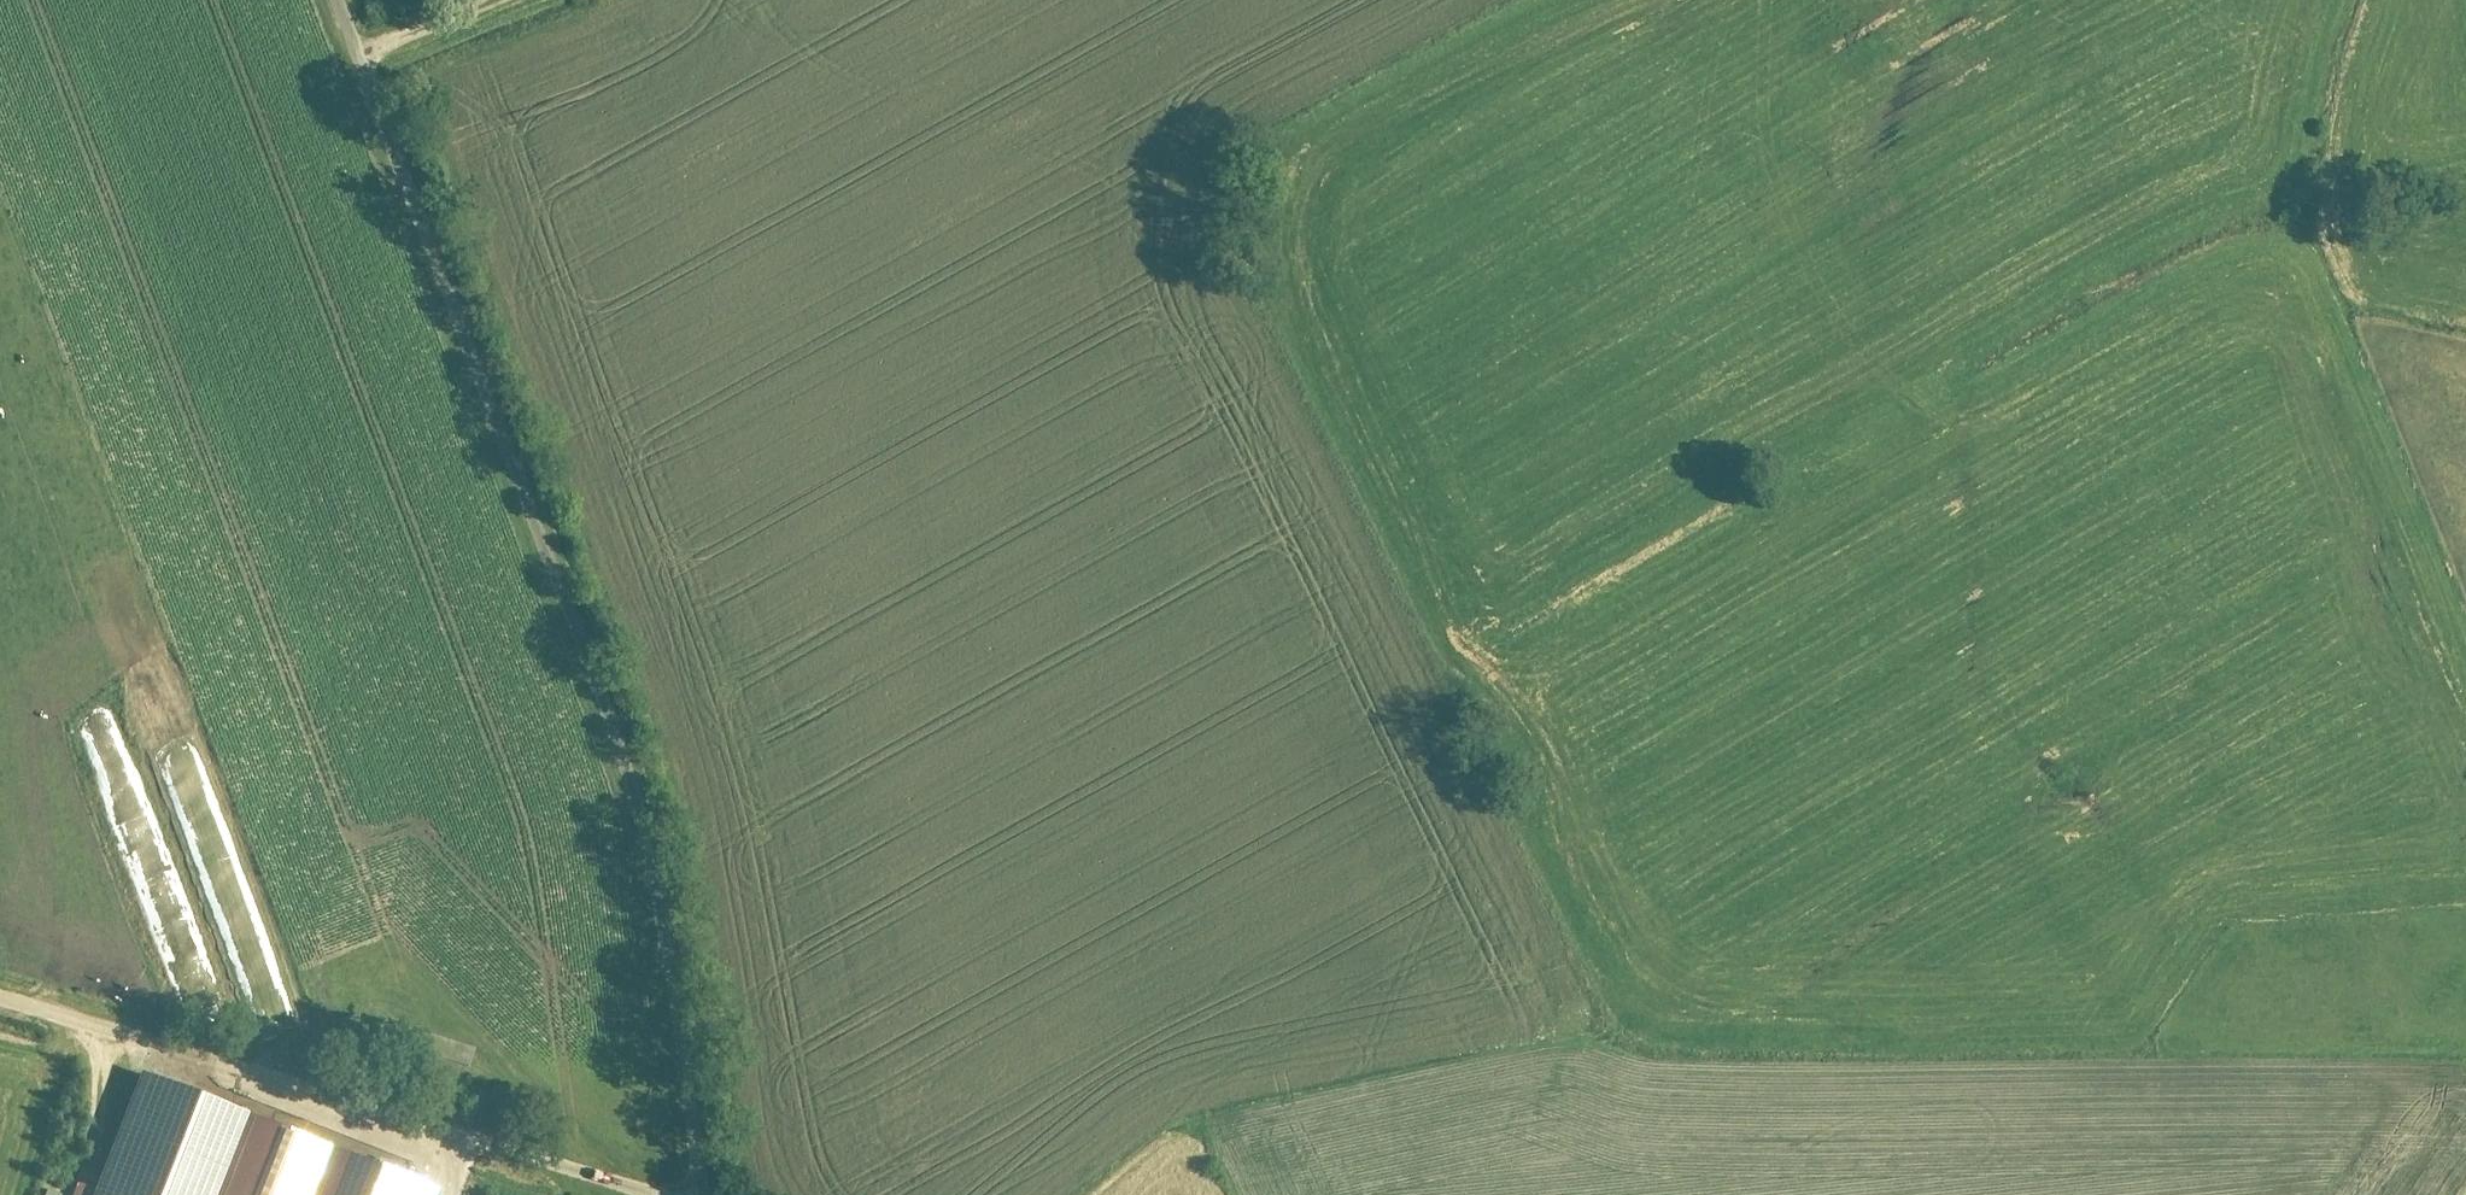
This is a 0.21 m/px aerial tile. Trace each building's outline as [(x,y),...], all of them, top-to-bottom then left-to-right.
[(213,1194),(432,1194),(435,1187),(242,1117),(213,1194)]
